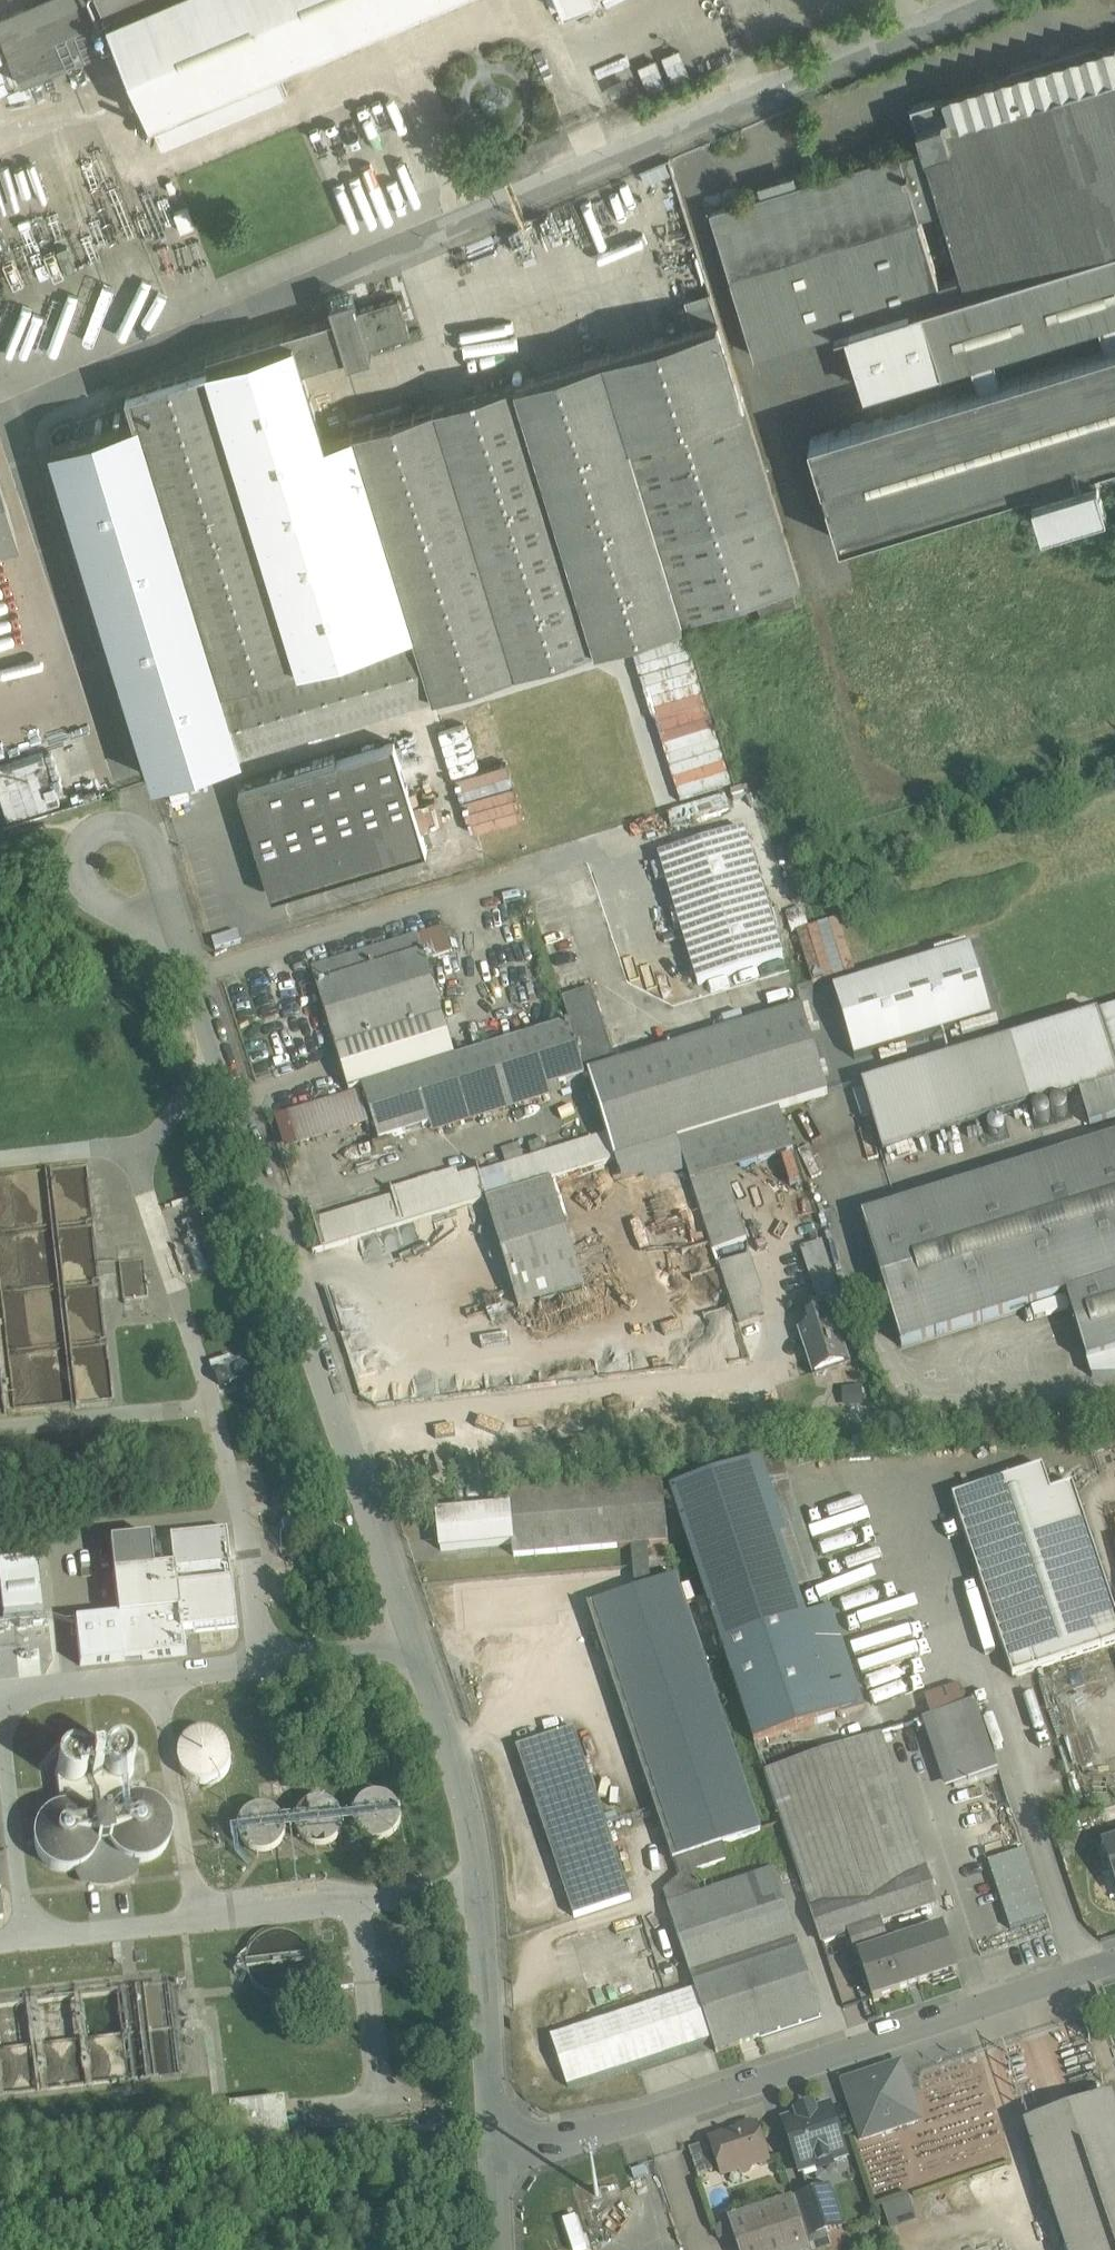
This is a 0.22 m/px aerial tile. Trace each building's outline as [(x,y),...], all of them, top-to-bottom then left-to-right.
[(0,21),(0,30),(11,56),(109,14),(103,0),(49,0),(0,21)] [(109,14),(110,15),(146,0),(103,0),(109,14)] [(110,15),(121,42),(153,118),(279,65),(432,0),(146,0),(110,15)] [(565,11),(582,4),(591,0),(561,0),(565,11)] [(109,14),(11,56),(22,83),(121,42),(110,15),(109,14)] [(1064,58),(1062,51),(1027,62),(1029,68),(911,104),(924,149),(901,156),(920,217),(943,210),(963,275),(940,282),(945,299),(1114,246),(1114,42),(1064,58)] [(669,60),(674,76),(688,71),(683,55),(669,60)] [(654,87),(667,79),(654,57),(641,65),(654,87)] [(279,65),(153,118),(156,125),(154,126),(156,131),(158,130),(164,143),(289,89),(279,65)] [(899,150),(710,209),(730,274),(729,274),(754,355),(850,326),(910,308),(910,309),(945,299),(940,282),(920,217),(901,156),(899,150)] [(910,309),(910,308),(850,326),(870,391),(970,361),(974,373),(1114,330),(1114,246),(945,299),(910,309)] [(710,291),(684,299),(693,327),(708,377),(734,369),(710,291)] [(354,295),(331,302),(336,316),(207,356),(209,364),(127,389),(136,418),(136,419),(303,369),(348,355),(350,360),(372,353),(370,348),(411,335),(399,297),(358,310),(354,295)] [(693,327),(416,412),(497,676),(683,618),(800,582),(734,369),(708,377),(693,327)] [(974,373),(978,386),(809,438),(840,541),(1031,482),(1114,457),(1114,330),(974,373)] [(303,369),(136,419),(136,418),(53,444),(156,780),(241,754),(323,729),(323,730),(433,696),(432,695),(497,676),(416,412),(324,440),(303,369)] [(1031,482),(1043,520),(1108,500),(1105,490),(1114,487),(1114,457),(1031,482)] [(16,533),(0,483),(0,538),(16,533)] [(448,730),(493,716),(483,684),(439,698),(448,730)] [(392,745),(238,793),(272,900),(426,851),(392,745)] [(0,764),(0,789),(9,817),(57,802),(41,751),(0,764)] [(745,830),(659,856),(699,984),(784,958),(745,830)] [(840,917),(797,931),(813,981),(856,968),(840,917)] [(443,927),(418,935),(423,952),(426,960),(450,953),(443,927)] [(418,935),(312,967),(317,984),(423,952),(418,935)] [(972,949),(835,990),(856,1060),(993,1018),(972,949)] [(423,952),(317,984),(336,1048),(338,1050),(350,1089),(362,1086),(456,1057),(426,960),(423,952)] [(617,1065),(592,988),(563,998),(571,1023),(569,1023),(586,1077),(590,1076),(589,1074),(617,1065)] [(863,1086),(884,1153),(1080,1093),(1091,1127),(1114,1119),(1114,1008),(863,1086)] [(617,1065),(589,1074),(590,1076),(608,1133),(616,1158),(678,1140),(780,1109),(829,1094),(803,1009),(617,1065)] [(456,1057),(362,1086),(379,1140),(586,1077),(569,1023),(456,1057)] [(295,1147),(368,1128),(359,1090),(286,1109),(295,1147)] [(780,1109),(678,1140),(692,1182),(726,1172),(794,1151),(780,1109)] [(329,1247),(616,1158),(608,1133),(321,1222),(329,1247)] [(863,1217),(903,1345),(1067,1294),(1072,1310),(1076,1321),(1080,1334),(1083,1344),(1086,1355),(1088,1361),(1114,1353),(1114,1140),(863,1217)] [(726,1172),(692,1182),(714,1251),(749,1240),(726,1172)] [(552,1181),(488,1200),(520,1307),(585,1287),(552,1181)] [(818,1297),(841,1290),(824,1239),(802,1246),(818,1297)] [(748,1257),(720,1266),(740,1327),(762,1319),(756,1299),(760,1293),(748,1257)] [(144,1259),(125,1261),(127,1289),(146,1288),(144,1259)] [(841,1291),(813,1301),(817,1316),(846,1306),(841,1291)] [(835,1320),(799,1332),(813,1374),(850,1362),(835,1320)] [(1088,1361),(1093,1378),(1114,1378),(1114,1353),(1088,1361)] [(781,1539),(756,1463),(671,1491),(756,1744),(840,1716),(823,1666),(806,1615),(781,1539)] [(954,1498),(1013,1677),(1114,1643),(1114,1609),(1074,1485),(1052,1493),(1044,1468),(954,1498)] [(663,1477),(508,1491),(514,1557),(632,1547),(648,1545),(669,1543),(663,1477)] [(240,1629),(229,1530),(173,1537),(176,1570),(113,1576),(117,1619),(75,1623),(80,1668),(188,1656),(186,1635),(240,1629)] [(832,1607),(806,1530),(781,1539),(806,1615),(832,1607)] [(574,1729),(560,1687),(503,1706),(525,1771),(575,1918),(632,1899),(618,1857),(647,1847),(654,1868),(676,1861),(721,1846),(761,1832),(676,1578),(651,1586),(648,1545),(632,1547),(636,1591),(570,1613),(642,1832),(612,1842),(574,1729)] [(44,1613),(41,1558),(0,1560),(0,1580),(2,1615),(44,1613)] [(832,1607),(806,1615),(823,1666),(849,1657),(832,1607)] [(849,1657),(823,1666),(840,1716),(865,1708),(849,1657)] [(960,1687),(926,1698),(932,1717),(966,1706),(960,1687)] [(932,1717),(955,1788),(1000,1773),(976,1702),(966,1706),(932,1717)] [(228,1734),(216,1731),(203,1734),(194,1741),(189,1751),(187,1761),(191,1773),(200,1782),(213,1787),(224,1786),(234,1780),(241,1769),(243,1759),(241,1747),(235,1739),(228,1734)] [(875,1736),(765,1773),(811,1911),(921,1874),(875,1736)] [(133,1745),(122,1746),(113,1755),(103,1756),(98,1750),(87,1747),(74,1751),(65,1764),(64,1778),(66,1804),(52,1812),(43,1826),(41,1840),(44,1852),(53,1865),(68,1871),(82,1872),(93,1868),(102,1860),(106,1848),(118,1847),(127,1857),(139,1863),(152,1864),(165,1859),(176,1850),(180,1837),(178,1822),(173,1811),(166,1806),(158,1800),(143,1797),(143,1779),(148,1765),(144,1752),(133,1745)] [(1103,1848),(1103,1850),(1104,1850),(1111,1870),(1114,1868),(1114,1844),(1103,1848)] [(774,1870),(701,1894),(694,1872),(727,1861),(721,1846),(676,1861),(681,1878),(664,1893),(668,1905),(668,1906),(696,1989),(714,2042),(717,2052),(823,2016),(774,1870)] [(1025,1850),(989,1862),(1011,1930),(1047,1918),(1025,1850)] [(921,1874),(811,1911),(822,1942),(848,1933),(882,1922),(940,1902),(929,1872),(921,1874)] [(882,1922),(848,1933),(857,1958),(860,1957),(859,1957),(890,1946),(882,1922)] [(890,1946),(859,1957),(860,1957),(869,1985),(875,1983),(879,1995),(873,1997),(874,1999),(959,1971),(944,1928),(890,1946)] [(714,2042),(696,1989),(554,2036),(572,2089),(714,2042)] [(890,2069),(846,2084),(864,2139),(919,2120),(904,2076),(890,2069)] [(1026,2126),(1067,2249),(1114,2249),(1114,2105),(1112,2097),(1026,2126)] [(282,2102),(227,2108),(234,2164),(289,2158),(282,2102)] [(847,2157),(830,2106),(815,2111),(814,2107),(797,2113),(799,2117),(784,2122),(801,2173),(817,2167),(818,2171),(835,2166),(834,2161),(847,2157)] [(750,2124),(740,2128),(737,2133),(712,2142),(723,2175),(738,2170),(743,2172),(749,2171),(751,2165),(768,2160),(757,2127),(756,2127),(750,2124)] [(714,2172),(704,2144),(690,2149),(699,2177),(714,2172)] [(842,2226),(829,2188),(814,2193),(827,2231),(842,2226)] [(814,2193),(795,2199),(808,2237),(827,2231),(814,2193)] [(884,2204),(892,2229),(920,2220),(912,2196),(884,2204)] [(730,2221),(739,2249),(810,2249),(793,2200),(730,2221)]
